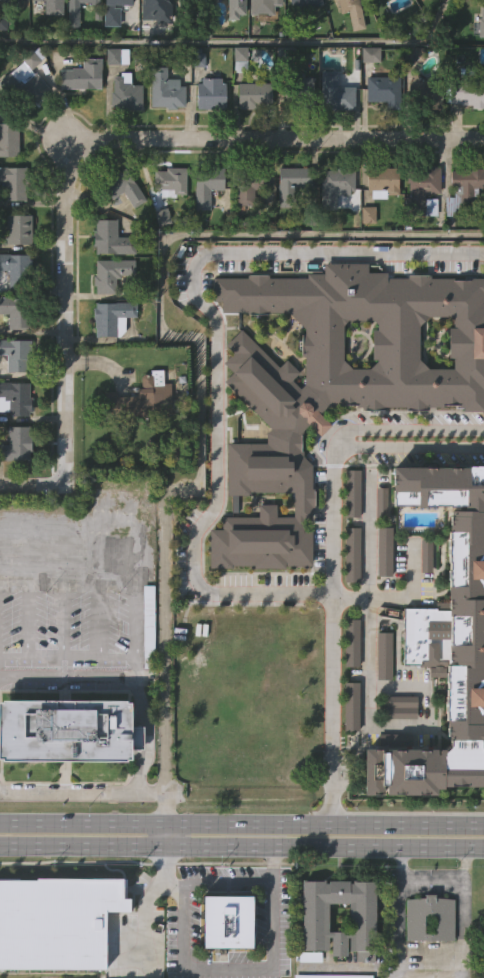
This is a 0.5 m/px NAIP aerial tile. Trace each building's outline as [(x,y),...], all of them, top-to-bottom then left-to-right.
[(43,14),(44,0),(62,0),(62,14),(43,14)] [(106,26),(106,0),(134,0),(134,1),(115,1),(115,8),(121,8),(121,26),(106,26)] [(140,19),(140,0),(172,0),(171,20),(140,19)] [(227,20),(228,0),(244,0),(244,14),(237,14),(237,20),(227,20)] [(250,15),(250,0),(282,0),(282,6),(274,6),(274,14),(250,15)] [(291,10),(290,0),(322,0),(323,5),(291,10)] [(340,13),(337,0),(359,0),(361,9),(340,13)] [(421,11),(434,0),(398,0),(404,7),(412,1),(421,11)] [(473,2),(472,16),(483,18),(483,3),(473,2)] [(324,41),(335,39),(337,55),(346,53),(349,72),(361,70),(351,14),(320,20),(324,41)] [(170,29),(154,29),(154,20),(139,19),(138,51),(150,51),(150,60),(170,61),(170,29)] [(23,42),(24,20),(0,20),(0,42),(23,42)] [(211,38),(224,38),(224,30),(239,31),(239,21),(211,20),(211,38)] [(66,21),(65,69),(76,69),(77,45),(96,45),(96,21),(66,21)] [(247,55),(255,56),(255,59),(271,59),(272,47),(279,48),(280,22),(248,21),(247,55)] [(225,58),(242,59),(242,32),(225,32),(225,58)] [(247,47),(246,72),(233,72),(233,46),(247,47)] [(477,46),(475,78),(483,79),(483,47),(477,46)] [(31,70),(34,74),(35,73),(52,91),(29,112),(8,88),(15,81),(6,71),(31,48),(41,60),(31,70)] [(120,48),(120,49),(128,49),(128,64),(106,64),(106,48),(120,48)] [(101,58),(101,88),(79,87),(79,90),(59,89),(60,70),(70,70),(72,63),(74,61),(82,61),(82,58),(101,58)] [(162,63),(162,67),(166,67),(166,79),(179,79),(179,87),(185,87),(185,107),(176,107),(176,109),(166,109),(166,106),(151,106),(151,67),(155,67),(155,63),(162,63)] [(337,73),(337,87),(354,87),(354,110),(321,110),(321,71),(337,72),(337,73)] [(130,72),(130,82),(131,82),(131,84),(142,84),(142,110),(110,109),(111,92),(112,92),(113,77),(120,76),(120,72),(130,72)] [(303,72),(303,77),(313,77),(313,110),(303,110),(303,104),(284,103),(285,72),(303,72)] [(471,73),(471,81),(483,81),(483,109),(473,109),(473,104),(450,104),(450,81),(459,81),(459,73),(471,73)] [(427,81),(427,82),(442,82),(442,110),(425,110),(425,103),(408,103),(408,82),(410,82),(415,74),(427,81)] [(400,77),(400,109),(387,109),(387,102),(366,102),(366,77),(400,77)] [(221,78),(221,83),(226,83),(226,110),(197,110),(197,83),(201,83),(201,79),(221,78)] [(238,110),(238,83),(271,83),(271,109),(238,110)] [(202,108),(202,92),(190,92),(190,107),(202,108)] [(18,157),(0,157),(0,124),(18,124),(18,127),(18,157)] [(254,165),(254,167),(268,167),(268,190),(254,190),(254,204),(245,204),(245,210),(238,211),(238,206),(236,206),(236,168),(254,165)] [(4,183),(0,183),(0,167),(26,167),(26,201),(4,201),(4,183)] [(124,168),(146,200),(133,208),(121,192),(111,199),(99,181),(115,170),(117,173),(124,168)] [(186,168),(185,194),(175,194),(175,198),(160,198),(160,190),(153,190),(153,171),(165,171),(166,168),(186,168)] [(209,210),(194,210),(195,168),(224,169),(223,190),(218,190),(218,197),(210,197),(209,210)] [(295,208),(278,208),(278,168),(312,168),(312,187),(295,187),(295,208)] [(347,168),(347,170),(354,170),(354,191),(350,191),(350,198),(336,198),(336,210),(326,210),(325,224),(320,223),(321,171),(336,171),(336,168),(347,168)] [(398,168),(399,195),(387,195),(387,199),(371,199),(371,190),(367,190),(367,168),(398,168)] [(440,168),(440,193),(424,193),(424,199),(437,199),(437,216),(405,216),(405,196),(409,196),(409,183),(407,183),(407,168),(440,168)] [(474,188),(474,208),(460,208),(454,212),(454,217),(445,217),(445,197),(454,197),(454,188),(451,188),(451,171),(459,171),(459,168),(483,169),(483,188),(474,188)] [(276,247),(292,247),(292,230),(309,230),(309,209),(276,210),(276,247)] [(369,238),(396,238),(395,209),(365,209),(365,232),(369,232),(369,238)] [(131,250),(144,241),(123,210),(101,225),(110,240),(120,233),(131,250)] [(152,210),(151,231),(159,231),(158,237),(183,237),(184,210),(152,210)] [(437,234),(437,210),(406,210),(406,249),(422,249),(422,257),(433,257),(433,240),(422,240),(422,234),(437,234)] [(233,247),(251,247),(252,228),(270,229),(271,215),(234,214),(233,247)] [(23,244),(6,244),(5,215),(31,215),(31,244),(23,244)] [(117,226),(117,237),(135,237),(135,254),(95,255),(95,247),(92,247),(92,233),(95,233),(95,220),(117,220),(117,226)] [(372,248),(358,248),(359,265),(373,264),(372,248)] [(151,253),(156,268),(169,265),(165,249),(151,253)] [(7,274),(0,274),(0,254),(29,255),(29,260),(30,260),(30,286),(7,286),(7,274)] [(472,274),(483,273),(483,407),(467,407),(467,399),(445,399),(445,403),(430,403),(429,406),(408,406),(408,403),(390,403),(390,407),(368,407),(368,403),(360,404),(360,400),(334,400),(323,411),(334,421),(323,432),(312,422),(304,430),(304,446),(306,446),(307,453),(313,461),(314,485),(316,485),(316,502),(313,502),(313,561),(288,561),(288,564),(256,564),(256,561),(235,562),(235,565),(212,565),(212,525),(224,525),(223,512),(260,512),(260,501),(276,501),(276,516),(298,516),(298,486),(251,487),(251,491),(230,491),(229,440),(269,440),(268,429),(273,425),(225,377),(233,369),(222,358),(232,348),(225,341),(242,324),(282,363),(288,358),(300,370),(294,376),(303,385),(307,380),(308,352),(303,352),(304,329),(307,329),(307,324),(292,309),(269,309),(269,311),(251,311),(251,308),(224,308),(224,297),(216,297),(216,274),(250,274),(249,270),(273,270),(272,274),(307,275),(308,270),(325,270),(326,258),(371,260),(370,268),(388,268),(388,275),(409,275),(409,269),(432,269),(432,272),(455,273),(456,277),(472,276),(472,274)] [(115,287),(115,294),(95,294),(95,286),(93,286),(93,276),(95,276),(95,260),(135,260),(135,275),(120,275),(120,287),(115,287)] [(8,322),(0,322),(0,298),(30,297),(30,329),(8,330),(8,322)] [(126,317),(126,331),(123,336),(97,336),(96,318),(94,318),(94,307),(97,307),(97,303),(137,303),(137,317),(126,317)] [(7,355),(0,355),(0,340),(30,341),(29,351),(28,351),(28,372),(6,371),(7,355)] [(162,369),(163,385),(171,384),(171,415),(105,417),(104,391),(117,391),(117,395),(136,395),(136,387),(141,387),(140,376),(142,373),(150,373),(150,369),(162,369)] [(3,400),(0,400),(0,381),(28,382),(28,396),(31,396),(31,410),(29,410),(29,415),(8,415),(8,410),(2,410),(3,400)] [(31,459),(0,459),(0,443),(7,443),(7,425),(29,425),(29,432),(31,432),(31,459)] [(470,460),(483,460),(483,591),(482,591),(482,596),(483,596),(483,711),(483,712),(483,719),(483,727),(483,735),(480,740),(483,745),(483,781),(437,781),(437,789),(389,789),(389,779),(382,779),(382,789),(366,789),(367,746),(447,747),(451,742),(451,735),(447,734),(447,670),(430,670),(430,662),(404,662),(404,606),(446,606),(446,506),(391,506),(392,463),(470,463),(470,460)] [(345,467),(359,467),(359,514),(345,514),(345,467)] [(375,485),(374,519),(386,519),(386,485),(375,485)] [(346,524),(359,524),(359,578),(346,578),(346,524)] [(376,524),(391,524),(391,572),(376,572),(376,524)] [(420,536),(419,569),(431,569),(431,536),(420,536)] [(357,569),(343,568),(342,623),(357,623),(357,569)] [(374,617),(389,617),(390,568),(375,568),(374,617)] [(418,614),(429,613),(429,580),(418,580),(418,614)] [(344,617),(359,616),(359,666),(344,666),(344,617)] [(151,626),(140,626),(141,709),(151,709),(151,626)] [(376,629),(376,676),(391,676),(391,629),(376,629)] [(356,660),(341,660),(342,707),(357,707),(356,660)] [(389,720),(389,673),(374,673),(374,720),(389,720)] [(346,679),(359,679),(358,727),(345,727),(346,679)] [(383,693),(383,715),(416,715),(416,693),(383,693)] [(124,761),(0,760),(0,699),(124,699),(124,702),(129,702),(129,726),(143,727),(142,748),(129,748),(129,759),(124,759),(124,761)] [(378,731),(378,741),(411,742),(411,731),(378,731)] [(128,788),(139,788),(139,767),(127,767),(128,741),(0,741),(0,801),(128,801),(128,788)] [(380,878),(380,949),(354,949),(354,935),(351,935),(351,954),(336,954),(336,935),(334,935),(334,948),(307,949),(307,944),(303,944),(303,936),(308,936),(307,878),(330,878),(330,881),(333,881),(333,879),(355,879),(355,881),(358,881),(358,878),(380,878)] [(435,894),(435,899),(454,899),(454,941),(406,940),(406,899),(424,899),(425,894),(435,894)] [(214,949),(202,949),(202,896),(252,897),(252,949),(214,949)] [(103,952),(125,952),(126,920),(0,919),(0,977),(103,977),(103,952)] [(299,922),(299,977),(344,977),(344,972),(325,972),(325,944),(347,944),(347,977),(372,977),(372,922),(299,922)] [(451,939),(431,939),(431,935),(421,935),(421,939),(403,939),(403,977),(451,977),(451,939)] [(200,936),(200,977),(250,977),(250,936),(200,936)]
